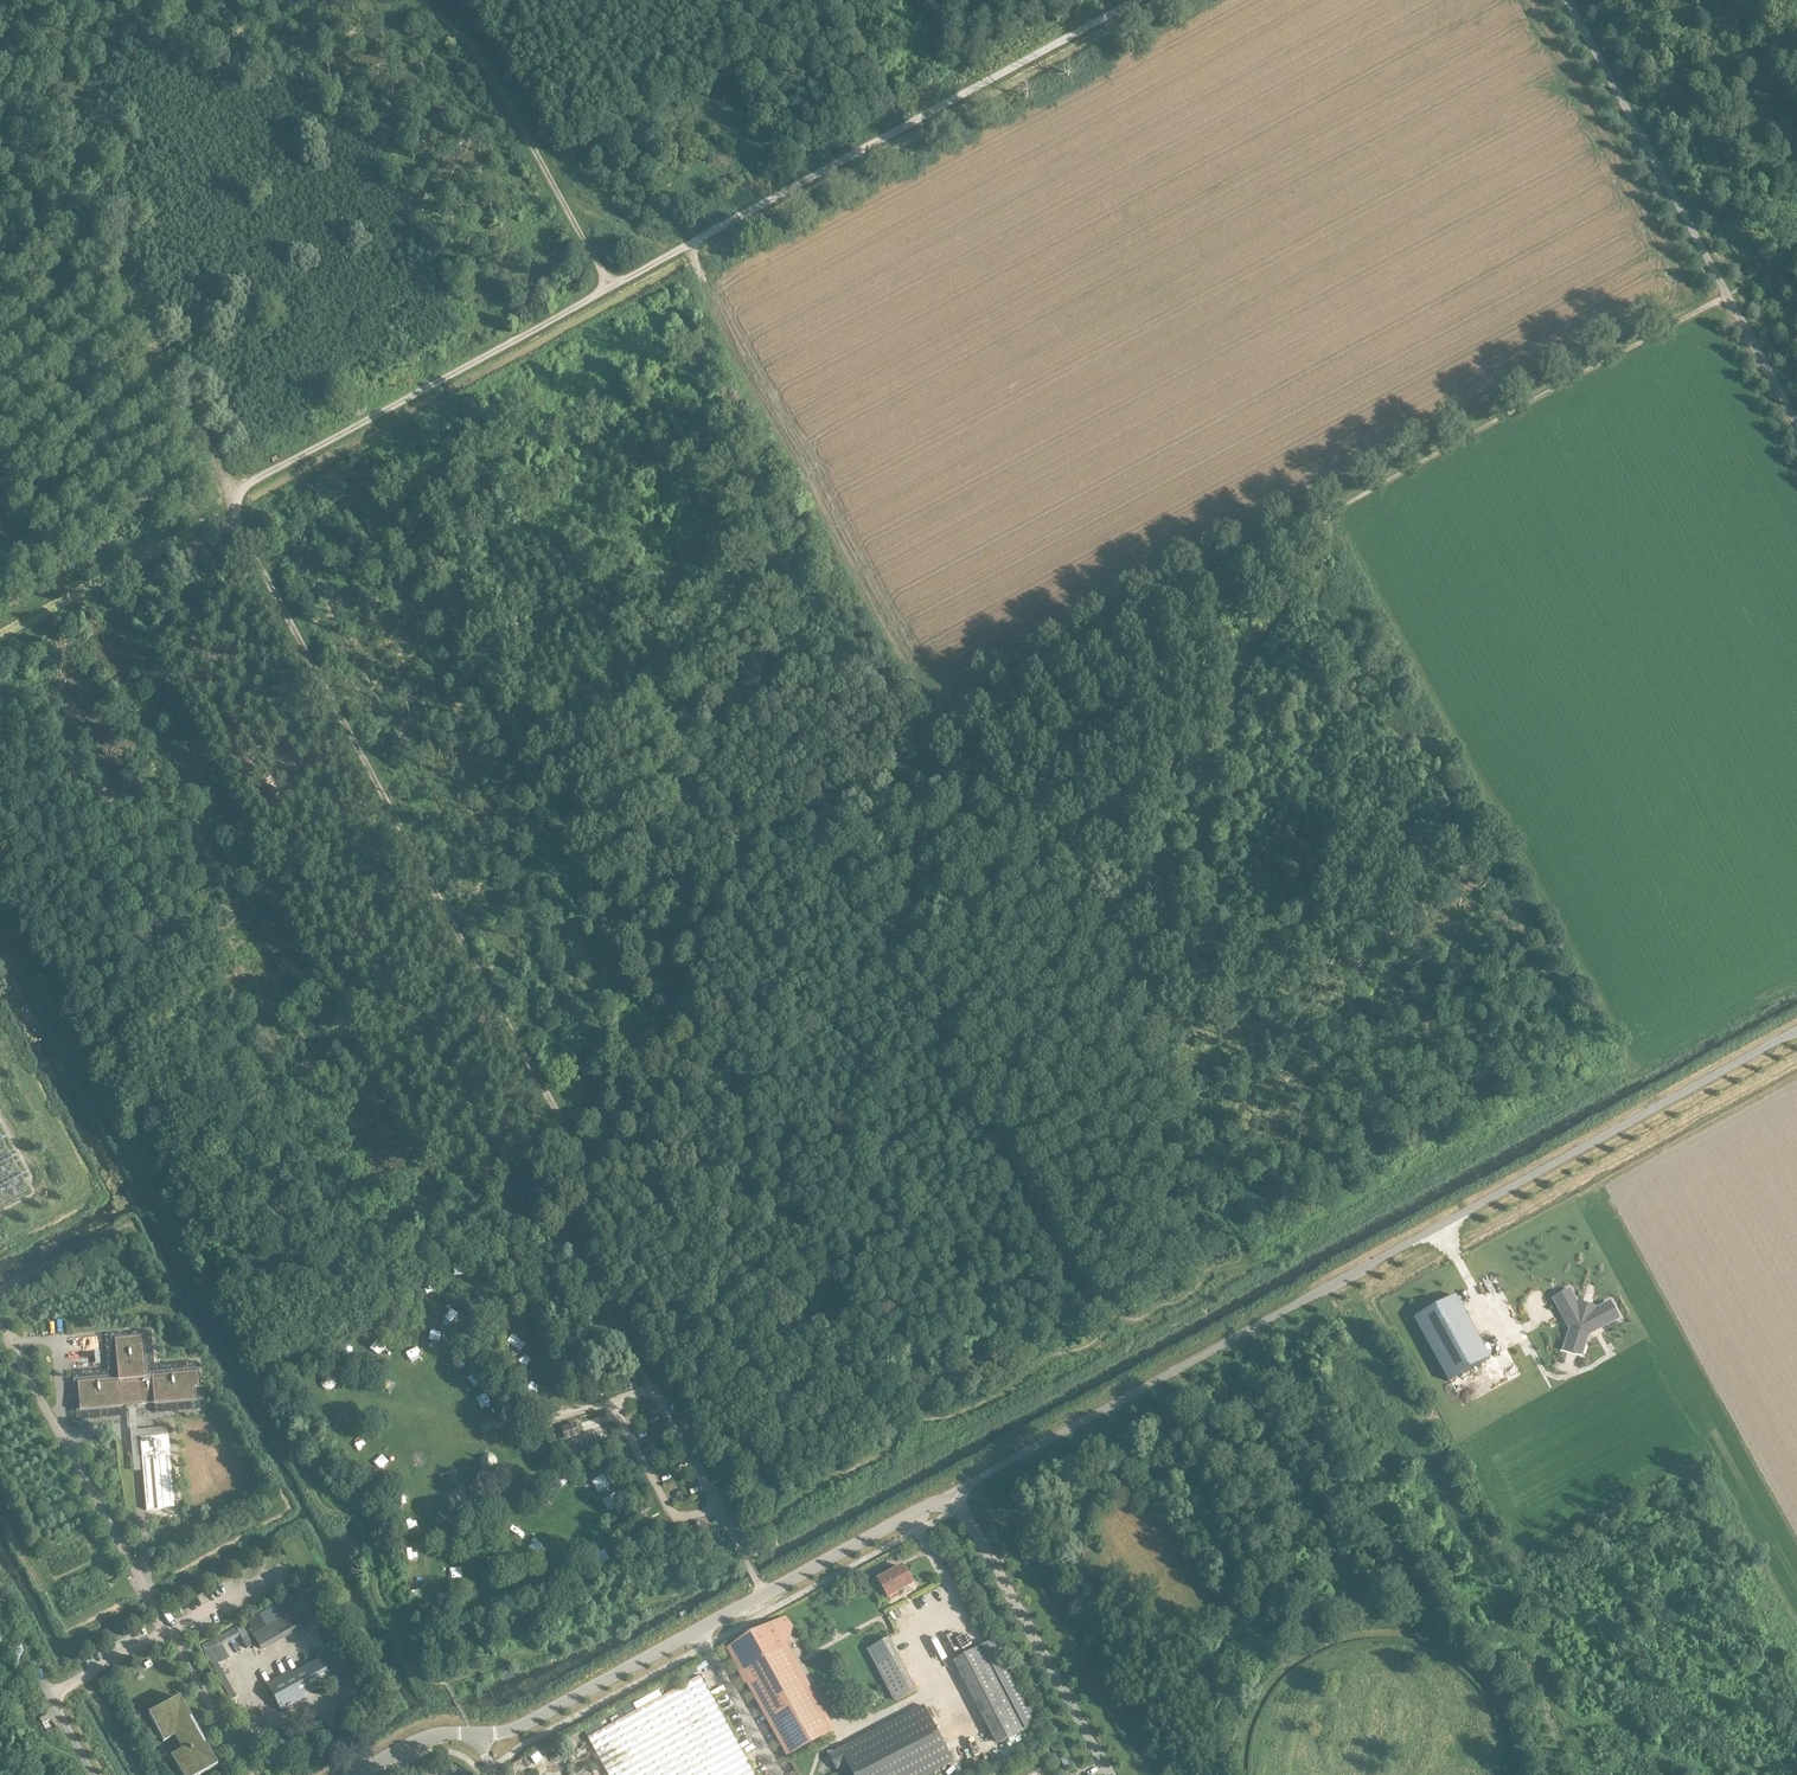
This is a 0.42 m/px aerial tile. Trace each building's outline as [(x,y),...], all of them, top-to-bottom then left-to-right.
[(1573,1332),(1569,1344),(1570,1344),(1570,1343),(1576,1344),(1575,1345),(1579,1346),(1579,1345),(1584,1347),(1584,1348),(1585,1348),(1588,1337),(1619,1320),(1619,1319),(1618,1319),(1611,1307),(1612,1306),(1611,1306),(1594,1315),(1579,1311),(1569,1293),(1569,1294),(1569,1295),(1557,1302),(1556,1301),(1573,1332)] [(1456,1296),(1414,1319),(1448,1381),(1490,1359),(1456,1296)] [(145,1376),(142,1336),(114,1338),(117,1378),(77,1382),(79,1410),(195,1400),(194,1389),(199,1389),(198,1371),(145,1376)] [(565,1428),(568,1438),(579,1434),(575,1425),(565,1428)] [(168,1436),(140,1439),(142,1463),(143,1463),(144,1470),(143,1470),(146,1510),(174,1507),(168,1436)] [(595,1436),(572,1444),(575,1452),(598,1444),(595,1436)] [(906,1574),(903,1567),(888,1575),(884,1569),(869,1577),(873,1584),(879,1581),(888,1598),(889,1597),(891,1601),(900,1596),(898,1593),(912,1585),(912,1584),(915,1582),(910,1573),(906,1574)] [(302,1625),(295,1612),(253,1635),(260,1648),(302,1625)] [(743,1671),(785,1648),(786,1647),(792,1627),(787,1620),(733,1649),(739,1666),(741,1667),(743,1671)] [(235,1629),(201,1647),(206,1655),(212,1667),(218,1664),(212,1652),(239,1637),(235,1629)] [(867,1649),(873,1660),(895,1701),(914,1691),(886,1639),(867,1649)] [(1025,1727),(983,1646),(957,1659),(1001,1744),(1027,1731),(1025,1727)] [(743,1671),(790,1753),(831,1731),(786,1647),(785,1648),(743,1671)] [(305,1698),(304,1695),(332,1680),(320,1659),(293,1674),(291,1672),(267,1685),(281,1711),(291,1705),(305,1698)] [(704,1679),(591,1739),(610,1774),(755,1774),(704,1679)] [(179,1698),(147,1715),(163,1743),(174,1736),(181,1750),(170,1756),(181,1774),(201,1774),(217,1766),(179,1698)] [(924,1708),(829,1757),(837,1772),(847,1766),(852,1774),(931,1774),(953,1764),(924,1708)]
